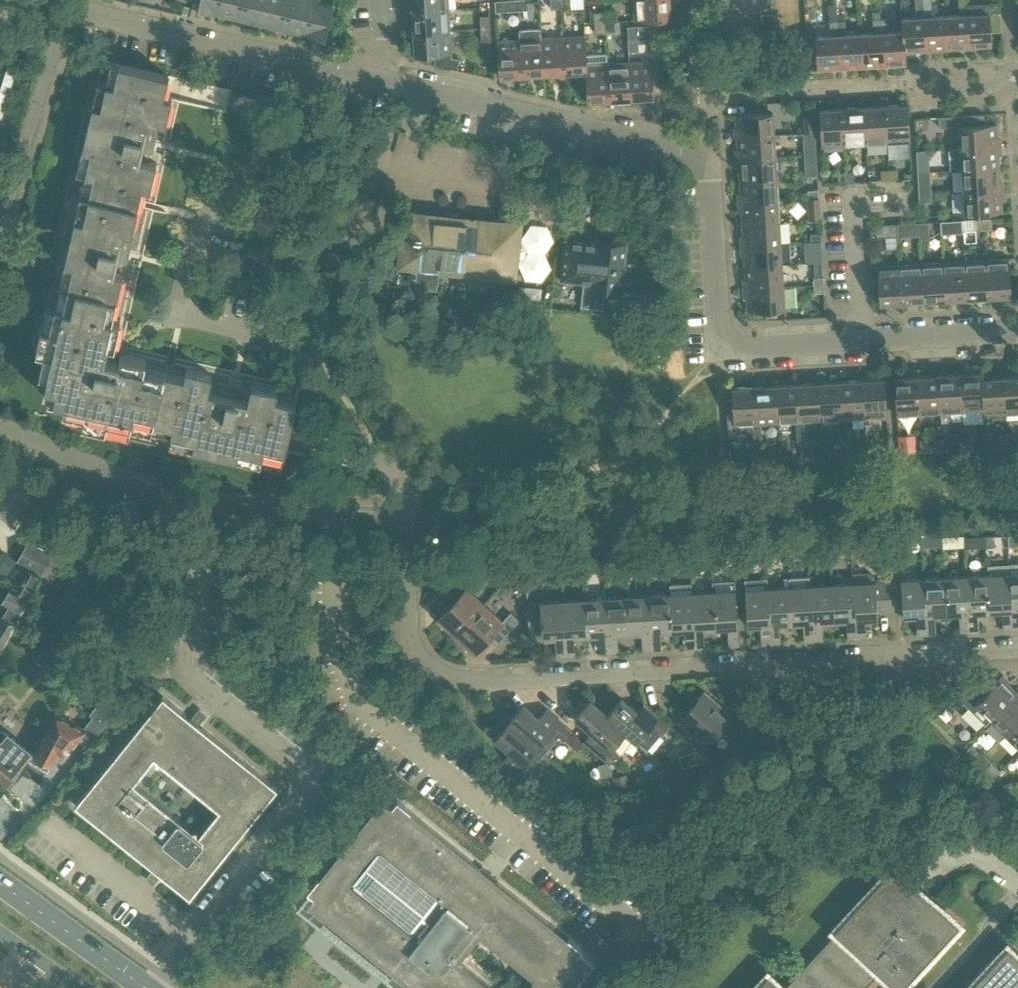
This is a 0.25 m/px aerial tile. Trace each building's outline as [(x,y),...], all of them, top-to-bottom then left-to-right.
[(223,0),(201,0),(199,8),(220,13),(223,0)] [(241,18),(246,0),(223,0),(220,13),(222,14),(241,18)] [(262,23),(268,0),(246,0),(241,18),(262,23)] [(290,0),(268,0),(262,23),(284,28),(290,0)] [(284,28),(305,33),(312,0),(290,0),(284,28)] [(305,33),(326,38),(335,2),(324,0),(312,0),(305,33)] [(449,9),(449,0),(412,0),(413,11),(449,9)] [(519,10),(518,0),(509,0),(495,1),(496,11),(519,10)] [(519,10),(528,9),(527,0),(518,0),(519,10)] [(650,20),(671,18),(670,0),(634,0),(635,21),(650,20)] [(903,31),(904,52),(906,52),(926,51),(925,17),(923,2),(923,0),(916,0),(917,17),(902,18),(903,31)] [(970,48),(967,3),(967,0),(959,0),(960,15),(946,16),(948,49),(970,48)] [(932,17),(931,2),(923,2),(925,17),(926,51),(948,49),(946,16),(932,17)] [(991,2),(967,3),(970,48),(992,47),(991,32),(1002,31),(1001,13),(992,13),(991,2)] [(830,22),(838,21),(837,3),(829,3),(830,22)] [(414,33),(451,31),(449,9),(413,11),(414,33)] [(605,22),(606,22),(605,12),(595,13),(595,23),(605,22)] [(481,29),(491,28),(490,16),(481,16),(481,29)] [(874,33),(860,34),(862,68),(884,66),(882,34),(882,33),(881,18),(873,19),(874,33)] [(903,31),(889,32),(888,18),(881,18),(882,33),(882,34),(884,66),(906,65),(906,52),(904,52),(903,31)] [(818,70),(841,69),(838,21),(830,22),(831,36),(816,37),(818,70)] [(862,68),(860,34),(846,35),(846,21),(838,21),(841,69),(862,68)] [(596,34),(605,33),(605,22),(595,23),(596,34)] [(605,22),(605,33),(617,32),(616,22),(606,22),(605,22)] [(630,51),(639,51),(638,39),(651,38),(651,36),(650,26),(629,28),(630,51)] [(491,28),(481,29),(482,42),(492,41),(491,28)] [(544,75),(541,39),(540,28),(520,30),(521,40),(523,76),(544,75)] [(416,55),(434,54),(434,64),(457,69),(459,59),(451,57),(450,53),(452,53),(451,31),(414,33),(416,55)] [(588,72),(587,55),(585,36),(563,37),(565,73),(587,72),(588,72)] [(544,75),(565,73),(563,37),(541,39),(544,75)] [(500,77),(523,76),(521,40),(498,41),(500,77)] [(607,64),(606,54),(587,55),(588,72),(587,72),(588,102),(609,100),(607,64)] [(627,63),(629,99),(654,97),(652,62),(627,63)] [(609,100),(629,99),(627,63),(607,64),(609,100)] [(81,194),(138,208),(143,187),(152,189),(158,163),(149,161),(154,142),(156,143),(160,128),(157,128),(159,122),(167,124),(173,98),(165,96),(169,75),(120,64),(115,84),(107,83),(102,106),(94,104),(83,148),(92,150),(86,174),(94,176),(90,194),(82,192),(81,194)] [(885,106),(888,144),(910,142),(908,105),(885,106)] [(865,145),(888,144),(885,106),(862,108),(865,145)] [(843,146),(865,145),(862,108),(841,109),(843,146)] [(820,110),(822,147),(843,146),(841,109),(820,110)] [(737,137),(775,135),(773,113),(736,115),(737,137)] [(803,132),(803,133),(815,132),(814,114),(803,115),(804,132),(803,132)] [(961,137),(961,148),(998,146),(997,124),(985,124),(985,115),(939,118),(940,127),(960,126),(961,137)] [(365,136),(367,124),(356,121),(353,133),(365,136)] [(803,133),(805,155),(807,155),(817,154),(815,133),(815,132),(803,133)] [(739,159),(776,157),(775,135),(737,137),(739,159)] [(951,171),(963,170),(1000,168),(998,146),(961,148),(950,148),(951,171)] [(917,151),(917,161),(929,161),(929,150),(917,151)] [(807,155),(805,155),(806,175),(818,175),(817,159),(817,154),(807,155)] [(740,182),(777,179),(776,157),(739,159),(740,182)] [(963,170),(964,192),(1001,190),(1000,168),(963,170)] [(881,180),(890,179),(889,169),(880,169),(881,180)] [(845,172),(846,182),(854,182),(853,171),(845,172)] [(918,172),(919,195),(931,194),(930,171),(918,172)] [(838,183),(846,182),(845,172),(837,173),(838,183)] [(741,203),(779,201),(777,179),(740,182),(741,203)] [(809,190),(809,199),(819,198),(818,189),(809,190)] [(964,192),(965,214),(1002,212),(1001,190),(964,192)] [(131,238),(138,208),(81,194),(81,197),(89,198),(84,218),(76,216),(66,261),(74,263),(69,284),(61,282),(60,285),(68,287),(67,295),(116,306),(128,253),(130,253),(134,239),(131,238)] [(819,198),(809,199),(811,220),(821,219),(819,198)] [(743,225),(780,223),(779,201),(741,203),(743,225)] [(408,214),(402,266),(418,268),(416,290),(437,293),(440,270),(513,278),(519,226),(408,214)] [(983,218),(983,228),(992,228),(991,218),(983,218)] [(962,219),(941,221),(942,233),(963,232),(962,219)] [(919,222),(920,235),(920,238),(930,238),(929,221),(919,222)] [(898,236),(920,235),(919,222),(898,223),(898,235),(898,236)] [(744,246),(781,243),(780,223),(743,225),(744,246)] [(872,237),(898,235),(898,223),(871,225),(872,237)] [(811,241),(822,241),(821,233),(811,234),(811,241)] [(597,244),(591,306),(603,308),(604,289),(621,290),(626,242),(598,239),(597,244)] [(566,240),(562,278),(584,280),(582,305),(581,311),(591,311),(591,306),(597,244),(566,240)] [(822,241),(811,241),(812,250),(822,249),(822,241)] [(745,267),(782,264),(781,243),(744,246),(745,267)] [(985,260),(987,297),(1011,296),(1009,259),(985,260)] [(966,298),(987,297),(985,260),(964,261),(966,298)] [(944,300),(966,298),(964,261),(942,263),(944,300)] [(923,301),(944,300),(942,263),(921,264),(923,301)] [(747,289),(784,287),(782,264),(745,267),(747,289)] [(901,302),(923,301),(921,264),(899,265),(901,302)] [(880,303),(901,302),(899,265),(878,266),(880,303)] [(825,284),(814,285),(815,293),(825,293),(825,284)] [(541,299),(542,288),(520,286),(519,296),(541,299)] [(784,287),(747,289),(748,311),(785,309),(784,287)] [(113,317),(116,306),(67,295),(64,305),(56,303),(51,327),(42,325),(37,348),(45,350),(40,371),(48,373),(46,384),(58,386),(55,398),(65,401),(64,409),(85,414),(83,422),(106,427),(108,419),(158,431),(171,373),(145,367),(147,359),(121,353),(121,354),(119,353),(115,346),(115,344),(116,344),(121,319),(113,317)] [(171,373),(158,431),(195,439),(193,448),(238,458),(239,450),(263,455),(265,447),(285,452),(297,403),(276,398),(278,390),(252,384),(250,392),(231,387),(232,385),(217,382),(217,384),(211,383),(213,374),(187,369),(185,377),(171,373)] [(982,378),(983,378),(983,373),(961,375),(963,412),(983,410),(985,410),(982,378)] [(951,412),(963,412),(961,375),(940,376),(942,413),(951,412)] [(941,413),(942,413),(940,376),(916,377),(919,414),(941,413)] [(1006,414),(1017,413),(1017,376),(1003,377),(1006,414)] [(897,416),(919,414),(916,377),(895,379),(897,416)] [(984,415),(1006,414),(1003,377),(983,378),(982,378),(985,410),(983,410),(984,415)] [(862,380),(864,418),(887,416),(885,379),(862,380)] [(843,419),(847,419),(864,418),(862,380),(840,382),(843,419)] [(822,420),(839,419),(840,419),(843,419),(840,382),(819,383),(822,420)] [(804,421),(822,420),(819,383),(798,384),(800,421),(804,421)] [(779,423),(796,422),(800,421),(798,384),(777,386),(779,423)] [(761,424),(779,423),(777,386),(754,387),(757,424),(761,424)] [(753,424),(757,424),(754,387),(732,388),(733,400),(727,400),(729,432),(735,432),(735,433),(753,431),(753,424)] [(951,412),(942,413),(941,413),(942,422),(947,421),(951,417),(951,412)] [(840,429),(847,429),(847,419),(843,419),(840,419),(839,419),(840,429)] [(796,432),(804,431),(804,421),(800,421),(796,422),(796,432)] [(753,434),(761,434),(761,424),(757,424),(753,424),(753,431),(753,434)] [(847,429),(840,429),(840,439),(848,439),(847,429)] [(804,431),(796,432),(797,441),(805,441),(804,431)] [(1007,433),(1007,435),(1007,436),(1008,445),(1015,445),(1015,433),(1007,433)] [(761,434),(753,434),(754,444),(762,444),(761,434)] [(916,450),(915,434),(898,435),(899,451),(916,450)] [(964,436),(965,449),(973,448),(972,438),(972,435),(964,436)] [(999,436),(1000,446),(1008,445),(1007,436),(1007,435),(999,436)] [(944,450),(965,449),(964,436),(943,437),(944,450)] [(922,451),(944,450),(943,437),(921,439),(922,451)] [(881,454),(889,453),(889,443),(881,443),(881,454)] [(746,461),(759,460),(758,449),(745,450),(746,461)] [(986,536),(986,547),(995,546),(994,536),(986,536)] [(830,550),(851,549),(850,539),(830,540),(830,550)] [(53,554),(53,553),(30,540),(19,560),(32,567),(20,589),(13,586),(4,603),(5,603),(0,612),(0,652),(41,576),(53,554)] [(807,545),(797,545),(798,556),(808,555),(807,545)] [(53,554),(41,576),(42,577),(37,587),(55,597),(61,587),(53,582),(59,571),(67,575),(73,563),(53,554)] [(678,555),(668,555),(669,566),(679,565),(678,555)] [(609,559),(610,570),(625,569),(625,558),(609,559)] [(589,572),(603,571),(603,560),(588,561),(589,572)] [(1010,574),(1013,629),(1017,629),(1017,562),(1009,563),(1010,574)] [(1002,611),(1003,630),(1013,629),(1010,574),(1009,563),(987,564),(988,575),(990,612),(1002,611)] [(458,636),(485,605),(473,594),(483,584),(468,570),(449,590),(458,597),(439,618),(458,636)] [(890,611),(888,581),(872,582),(872,574),(853,575),(853,583),(856,639),(867,638),(866,619),(878,618),(878,612),(890,611)] [(978,612),(990,612),(988,575),(966,576),(970,632),(980,631),(978,612)] [(790,587),(789,587),(791,624),(804,623),(805,642),(814,642),(810,586),(810,576),(789,577),(790,587)] [(961,633),(970,632),(966,576),(945,578),(947,614),(959,614),(961,633)] [(935,615),(947,614),(945,578),(923,579),(927,635),(937,634),(935,615)] [(762,645),(771,644),(766,579),(745,580),(748,626),(761,626),(762,645)] [(768,579),(766,579),(771,644),(781,644),(780,624),(791,624),(789,587),(768,589),(768,579)] [(917,635),(927,635),(923,579),(888,581),(890,611),(903,610),(904,617),(916,616),(917,635)] [(739,646),(736,590),(735,580),(713,582),(714,592),(713,592),(715,628),(728,628),(729,647),(739,646)] [(695,649),(691,593),(692,593),(691,582),(670,584),(671,594),(670,594),(673,631),(685,630),(686,649),(695,649)] [(848,640),(856,639),(853,583),(832,585),(834,621),(847,620),(848,640)] [(832,585),(810,586),(814,642),(824,641),(823,622),(834,621),(832,585)] [(704,629),(715,628),(713,592),(692,593),(691,593),(695,649),(705,648),(704,629)] [(661,632),(673,631),(670,594),(649,596),(652,652),(662,651),(661,632)] [(643,652),(652,652),(649,596),(628,597),(630,634),(642,633),(643,652)] [(618,634),(630,634),(628,597),(605,598),(609,654),(619,654),(618,634)] [(600,655),(609,654),(605,598),(584,600),(587,636),(599,635),(600,655)] [(575,637),(587,636),(584,600),(562,601),(566,657),(576,656),(575,637)] [(557,657),(566,657),(562,601),(528,603),(529,633),(542,632),(543,639),(556,638),(557,657)] [(485,605),(458,636),(476,652),(495,631),(503,639),(520,621),(511,613),(503,622),(485,605)] [(1017,692),(1001,677),(992,686),(983,678),(961,701),(985,725),(1017,692)] [(1017,722),(1017,693),(1017,692),(985,725),(986,725),(991,719),(1006,734),(1017,722)] [(224,744),(163,695),(76,804),(190,897),(278,788),(224,744)] [(708,742),(729,718),(702,695),(681,719),(708,742)] [(637,713),(622,699),(608,716),(625,732),(637,743),(638,742),(647,750),(669,724),(664,720),(645,704),(637,713)] [(625,732),(608,716),(590,701),(576,718),(592,733),(585,742),(610,763),(617,754),(611,748),(625,732)] [(570,732),(564,727),(565,725),(547,709),(539,718),(524,705),(510,722),(539,746),(545,752),(559,736),(564,740),(570,732)] [(58,716),(33,761),(49,770),(60,751),(66,755),(84,733),(93,740),(104,725),(92,716),(82,729),(58,716)] [(946,731),(952,725),(945,718),(939,724),(946,731)] [(524,779),(532,770),(531,769),(545,752),(539,746),(510,722),(495,739),(511,752),(503,761),(524,779)] [(1006,734),(1017,745),(1017,722),(1006,734)] [(0,727),(0,777),(8,783),(32,753),(0,727)] [(566,740),(577,749),(583,742),(573,733),(566,740)] [(978,762),(985,755),(979,749),(972,756),(978,762)] [(985,755),(978,762),(985,769),(992,762),(985,755)] [(614,777),(616,787),(629,784),(626,774),(614,777)] [(1010,794),(1017,787),(1011,781),(1004,788),(1010,794)] [(300,863),(312,873),(376,793),(364,783),(300,863)] [(1010,794),(1015,799),(1017,796),(1017,788),(1017,787),(1010,794)] [(587,961),(578,954),(582,948),(398,799),(393,805),(383,797),(319,877),(308,890),(313,895),(306,905),(409,987),(502,987),(461,954),(480,929),(535,973),(523,987),(566,987),(587,961)] [(960,925),(894,864),(833,930),(836,932),(785,987),(768,972),(754,987),(865,987),(879,972),(896,987),(902,987),(960,925)] [(1008,944),(967,987),(1017,987),(1017,954),(1008,944)]
